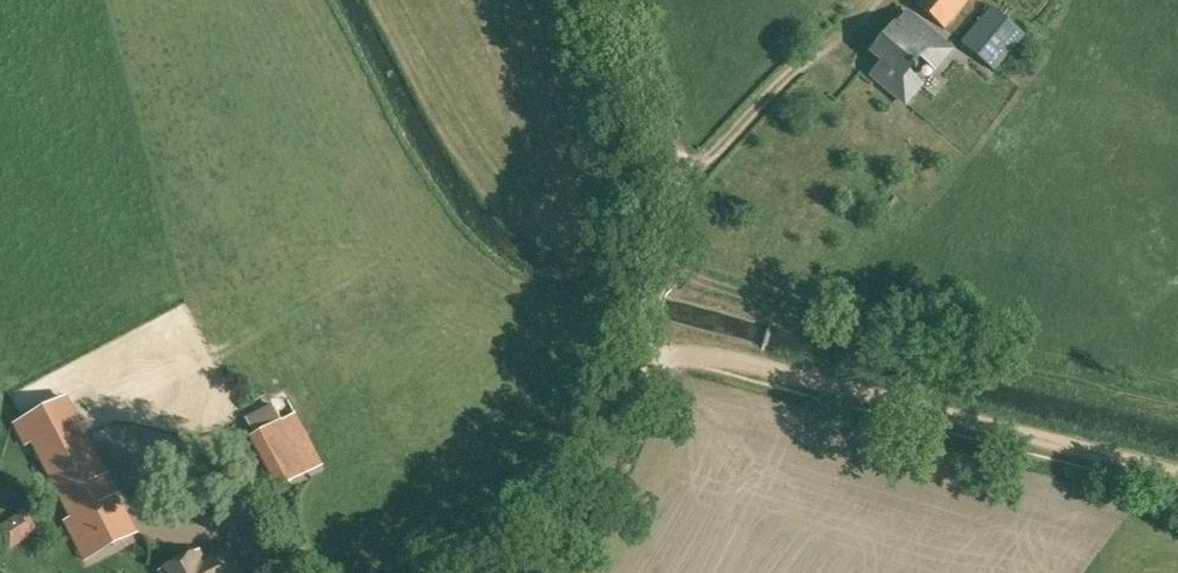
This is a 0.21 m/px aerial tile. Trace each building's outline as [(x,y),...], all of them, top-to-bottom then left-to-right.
[(944,27),(968,0),(917,0),(915,2),(944,27)] [(995,71),(1025,35),(992,6),(961,42),(995,71)] [(922,84),(911,75),(923,59),(936,70),(955,47),(912,11),(898,28),(895,25),(871,53),(881,60),(868,75),(904,105),(922,84)] [(67,402),(24,423),(89,552),(132,530),(67,402)] [(281,422),(272,406),(245,420),(254,437),(281,422)] [(282,484),(283,486),(309,472),(300,455),(274,469),(282,484)] [(0,527),(0,536),(9,550),(37,532),(24,512),(0,527)] [(231,548),(205,561),(201,553),(163,572),(243,572),(231,548)]
